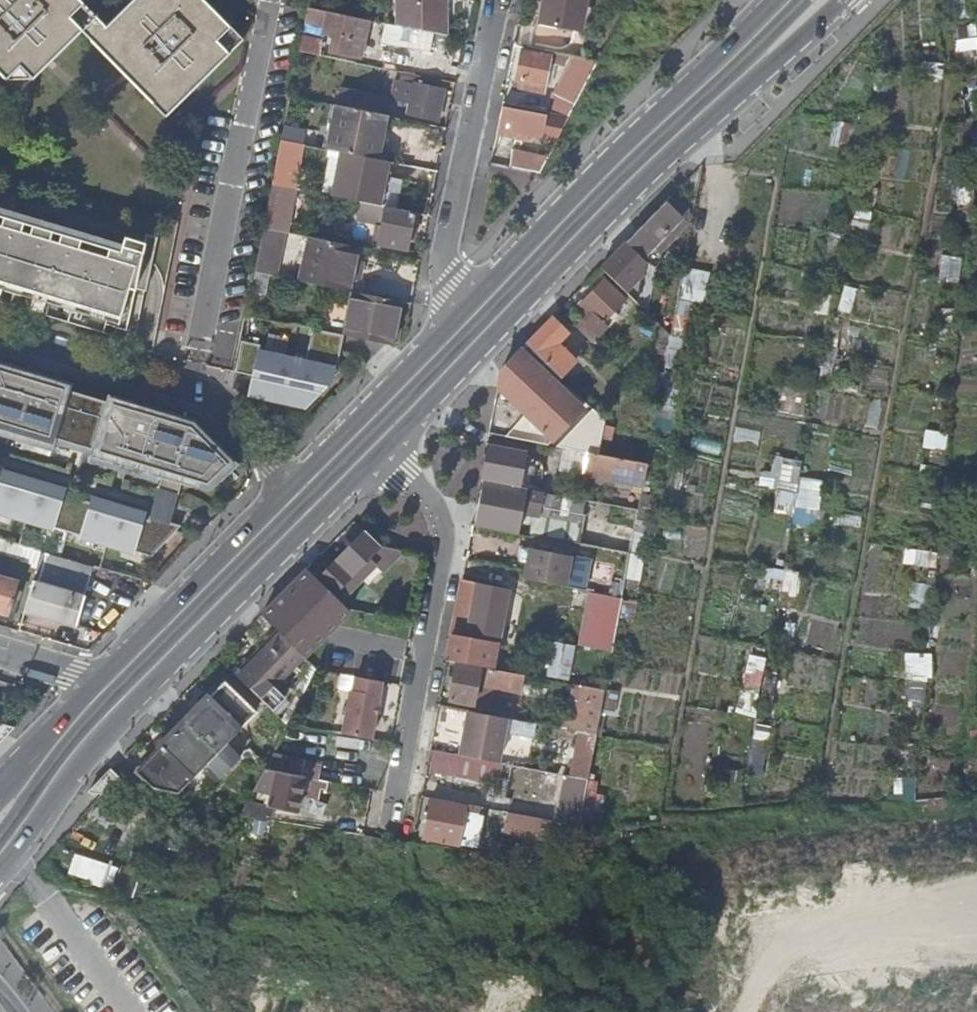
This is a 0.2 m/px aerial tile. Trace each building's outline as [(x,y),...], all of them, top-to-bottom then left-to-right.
[(15,97),(78,36),(161,123),(242,46),(198,0),(132,0),(102,30),(73,0),(0,0),(0,82),(15,97)] [(395,25),(410,28),(432,32),(443,35),(442,0),(394,0),(395,25)] [(536,24),(573,31),(576,15),(582,16),(585,0),(541,0),(536,24)] [(324,24),(322,32),(338,36),(335,52),(357,56),(365,19),(306,7),(304,20),(324,24)] [(302,29),(299,44),(318,48),(322,32),(324,24),(304,20),(302,29)] [(395,25),(383,22),(377,50),(405,55),(406,48),(410,28),(395,25)] [(410,28),(406,48),(427,52),(432,32),(410,28)] [(450,36),(443,35),(432,32),(427,52),(426,56),(445,60),(450,36)] [(976,48),(976,35),(956,39),(958,51),(976,48)] [(514,79),(521,80),(528,82),(543,85),(549,55),(519,50),(514,79)] [(586,80),(595,61),(579,58),(569,76),(571,77),(586,80)] [(385,69),(355,63),(354,74),(372,77),(370,86),(382,88),(385,69)] [(398,75),(397,80),(411,83),(404,116),(439,123),(445,90),(416,84),(417,79),(398,75)] [(576,99),(586,80),(571,77),(564,92),(576,99)] [(355,93),(351,108),(383,115),(384,109),(377,107),(379,98),(355,93)] [(335,105),(327,150),(342,153),(346,153),(363,157),(377,160),(385,115),(383,115),(351,108),(335,105)] [(567,116),(544,111),(543,114),(500,107),(495,134),(502,135),(503,131),(538,137),(553,144),(567,116)] [(829,143),(843,146),(849,123),(835,119),(829,143)] [(271,184),(292,188),(295,188),(303,145),(280,140),(271,184)] [(510,150),(507,166),(538,172),(546,157),(510,150)] [(342,153),(334,196),(379,205),(387,162),(377,160),(363,157),(346,153),(342,153)] [(696,191),(701,164),(700,165),(684,181),(696,191)] [(266,210),(262,229),(283,232),(292,188),(271,184),(266,210)] [(663,203),(623,243),(640,260),(652,248),(659,255),(670,243),(663,236),(679,218),(663,203)] [(405,250),(412,214),(383,208),(376,244),(405,250)] [(0,219),(0,284),(14,288),(9,307),(45,317),(50,300),(71,306),(66,323),(101,332),(103,324),(124,329),(136,287),(146,290),(156,249),(134,243),(126,257),(0,219)] [(266,231),(258,270),(268,273),(277,233),(266,231)] [(307,237),(297,281),(350,292),(358,247),(307,237)] [(955,279),(961,259),(945,255),(939,275),(955,279)] [(714,301),(713,268),(678,270),(681,329),(690,329),(689,302),(714,301)] [(575,328),(590,343),(606,327),(602,323),(622,302),(601,281),(575,307),(586,318),(575,328)] [(852,312),(858,287),(845,284),(839,309),(852,312)] [(344,336),(384,345),(391,346),(393,334),(397,316),(389,314),(391,300),(352,292),(344,336)] [(389,314),(397,316),(400,302),(391,300),(389,314)] [(523,345),(558,378),(573,362),(556,344),(566,333),(550,318),(523,345)] [(654,353),(665,355),(668,336),(659,327),(654,353)] [(260,345),(240,341),(233,377),(251,383),(248,392),(270,398),(268,404),(302,414),(321,395),(316,390),(333,372),(342,336),(311,330),(304,362),(258,353),(260,345)] [(487,434),(550,446),(551,439),(580,409),(518,350),(498,371),(487,434)] [(234,472),(191,428),(105,401),(103,409),(68,397),(70,390),(0,369),(0,436),(51,452),(53,445),(89,456),(86,463),(158,485),(154,496),(174,502),(180,484),(211,493),(234,472)] [(927,428),(923,444),(946,449),(950,433),(927,428)] [(480,480),(491,482),(524,488),(526,473),(518,471),(521,451),(486,444),(483,443),(477,479),(480,480)] [(558,469),(641,485),(645,463),(596,454),(563,448),(558,469)] [(823,478),(800,476),(802,459),(774,456),(772,472),(761,471),(760,485),(777,487),(775,510),(794,512),(793,524),(818,526),(823,478)] [(147,563),(177,533),(146,523),(145,527),(123,520),(124,516),(90,506),(89,509),(44,494),(45,491),(11,480),(10,483),(0,480),(0,518),(147,563)] [(476,503),(487,505),(491,482),(480,480),(476,503)] [(528,535),(628,555),(636,509),(540,491),(524,488),(491,482),(487,505),(530,513),(526,532),(528,533),(528,535)] [(346,610),(361,613),(364,613),(368,598),(356,591),(344,580),(348,577),(356,584),(373,567),(380,574),(404,551),(377,545),(363,532),(329,567),(334,573),(321,586),(331,595),(346,610)] [(592,552),(525,548),(523,581),(590,585),(592,552)] [(76,629),(93,570),(42,555),(24,615),(76,629)] [(462,567),(452,622),(498,631),(508,576),(462,567)] [(9,618),(19,586),(0,580),(0,615),(9,618)] [(927,606),(929,583),(914,581),(911,605),(927,606)] [(288,642),(287,643),(302,658),(311,649),(297,634),(314,614),(331,630),(340,620),(360,624),(361,613),(346,610),(331,595),(330,597),(314,582),(272,627),(288,642)] [(590,591),(572,684),(582,686),(587,687),(603,690),(620,596),(590,591)] [(498,631),(452,622),(445,661),(454,662),(481,667),(491,669),(498,631)] [(287,643),(271,628),(260,640),(272,652),(242,683),(267,707),(308,664),(302,658),(287,643)] [(553,641),(548,676),(571,679),(576,644),(553,641)] [(906,652),(905,679),(933,680),(934,653),(906,652)] [(757,715),(766,656),(744,653),(735,711),(757,715)] [(580,693),(582,686),(572,684),(493,670),(491,669),(481,667),(454,662),(447,702),(470,706),(475,683),(508,690),(510,679),(516,680),(516,681),(580,693)] [(381,683),(355,678),(352,693),(349,693),(341,736),(370,741),(381,683)] [(248,707),(223,682),(179,726),(184,731),(176,740),(175,739),(174,738),(173,738),(172,738),(171,738),(170,738),(169,738),(167,738),(167,739),(166,740),(130,777),(147,792),(177,794),(209,755),(222,767),(238,783),(237,755),(222,740),(234,727),(231,724),(248,707)] [(579,732),(595,735),(603,690),(587,687),(581,720),(579,732)] [(457,756),(497,763),(505,718),(465,710),(457,756)] [(569,730),(579,732),(581,720),(571,718),(569,730)] [(124,783),(109,769),(86,793),(87,793),(111,797),(124,783)] [(261,777),(256,785),(266,787),(265,794),(270,795),(268,807),(294,813),(300,787),(312,791),(323,793),(326,781),(264,770),(261,777)] [(574,845),(577,828),(578,825),(587,781),(564,776),(556,821),(508,812),(504,831),(574,845)] [(466,805),(466,806),(431,800),(424,839),(459,845),(465,811),(478,814),(480,807),(466,805)] [(76,852),(68,873),(111,889),(119,867),(76,852)]
